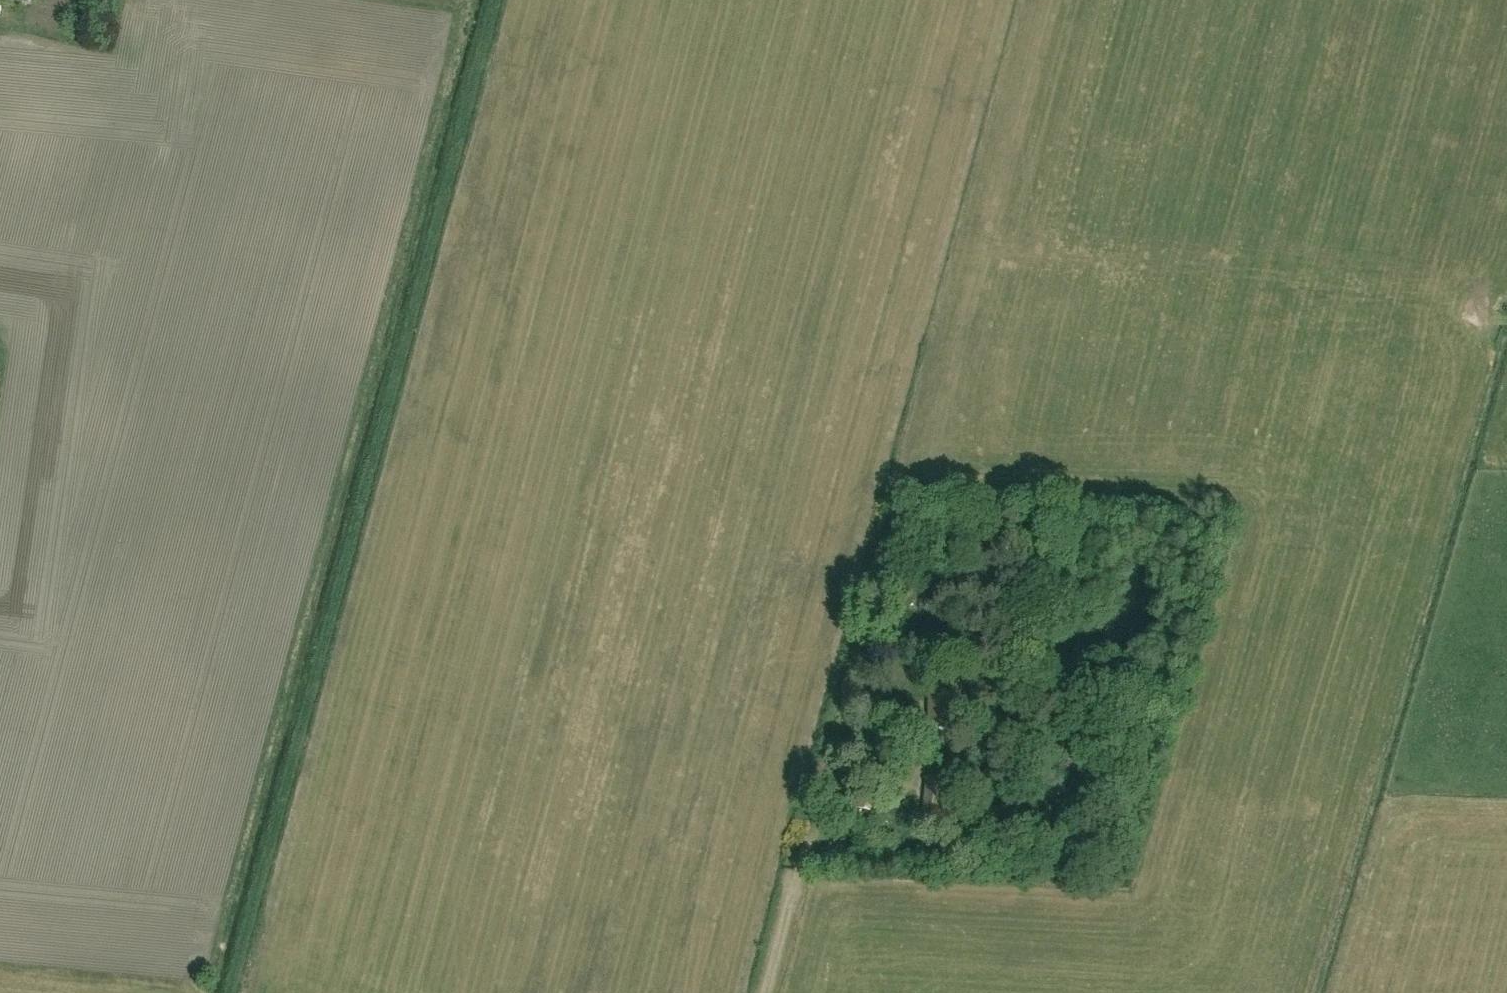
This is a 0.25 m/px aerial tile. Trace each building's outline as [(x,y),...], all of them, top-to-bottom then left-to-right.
[(948,823),(952,788),(952,778),(926,776),(921,820),(948,823)]
